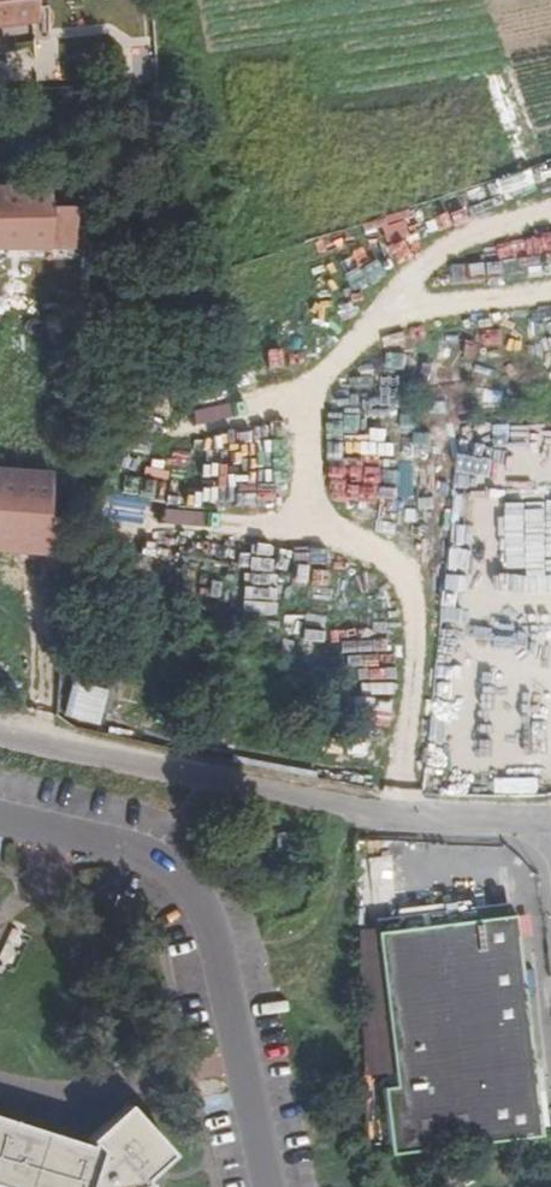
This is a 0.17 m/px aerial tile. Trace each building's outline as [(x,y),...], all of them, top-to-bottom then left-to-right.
[(28,17),(27,0),(0,0),(0,21),(28,17)] [(47,257),(47,197),(0,198),(0,258),(47,257)] [(67,574),(70,526),(47,524),(49,493),(0,490),(0,570),(67,574)] [(98,725),(108,689),(71,679),(61,715),(98,725)] [(547,1131),(520,909),(377,927),(379,951),(383,951),(391,1014),(388,1016),(392,1050),(396,1051),(398,1081),(384,1083),(392,1150),(547,1131)] [(0,1125),(0,1186),(139,1186),(138,1185),(166,1159),(123,1112),(88,1146),(93,1151),(90,1154),(0,1125)]
